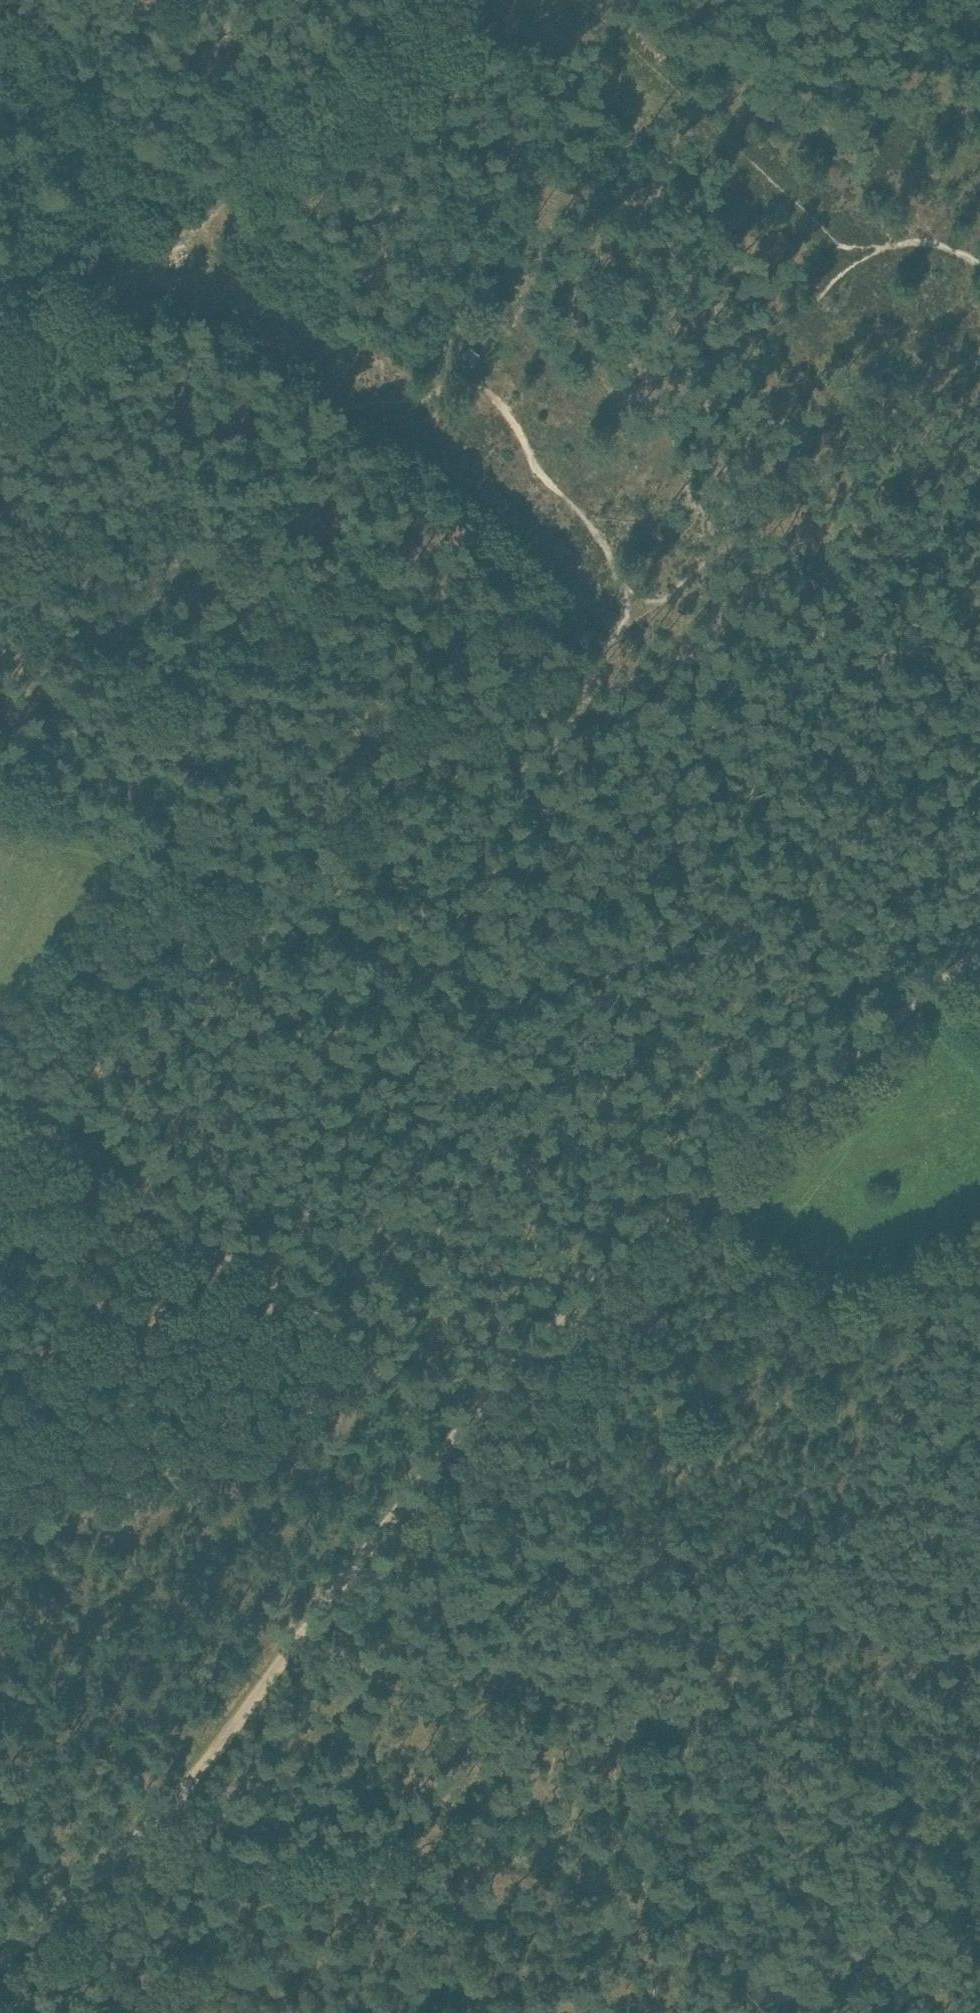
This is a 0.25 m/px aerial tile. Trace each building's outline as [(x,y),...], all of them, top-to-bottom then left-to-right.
[(474,366),(480,352),(470,345),(459,354),(474,366)]
